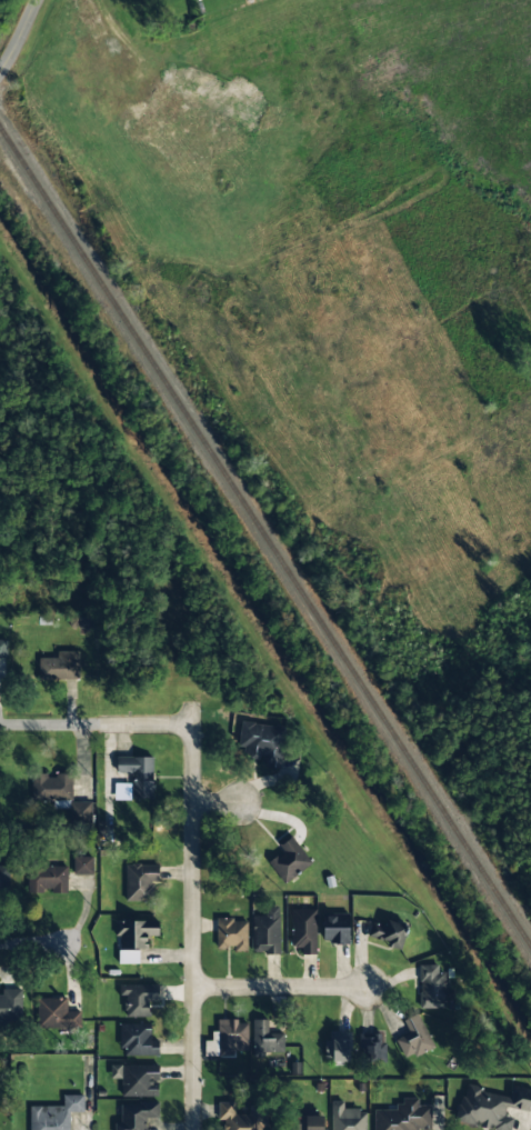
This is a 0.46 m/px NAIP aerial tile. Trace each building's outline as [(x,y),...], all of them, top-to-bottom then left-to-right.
[(39,658),(39,680),(79,679),(78,652),(57,652),(57,658),(39,658)] [(285,726),(240,723),(239,747),(244,748),(243,757),(262,758),(262,767),(283,768),(285,726)] [(153,758),(116,757),(116,772),(133,773),(132,799),(153,799),(153,758)] [(70,773),(55,773),(56,775),(32,775),(32,800),(71,800),(70,773)] [(92,803),(71,802),(71,823),(91,824),(92,803)] [(269,861),(281,883),(311,867),(294,837),(278,845),(283,854),(269,861)] [(74,875),(93,874),(92,856),(74,857),(74,875)] [(125,865),(125,901),(156,901),(157,865),(125,865)] [(68,893),(66,866),(27,868),(28,892),(51,891),(52,894),(68,893)] [(252,916),(252,954),(280,954),(279,907),(265,908),(265,916),(252,916)] [(315,910),(291,911),(292,948),(301,948),(302,955),(316,955),(315,910)] [(322,943),(348,944),(349,916),(323,915),(322,943)] [(246,951),(247,920),(216,919),(216,947),(235,947),(235,951),(246,951)] [(408,927),(387,919),(384,927),(371,922),(366,934),(387,942),(385,946),(400,951),(408,927)] [(139,964),(138,949),(148,949),(147,936),(158,936),(158,921),(115,922),(115,936),(119,936),(119,964),(139,964)] [(444,1009),(445,968),(420,967),(419,1008),(444,1009)] [(119,985),(120,996),(124,996),(124,1017),(149,1017),(149,1002),(158,1002),(158,984),(119,985)] [(22,1021),(21,989),(3,990),(3,994),(0,994),(0,1021),(22,1021)] [(36,998),(37,1029),(80,1028),(80,1012),(67,1012),(66,998),(36,998)] [(434,1047),(418,1014),(403,1021),(409,1033),(394,1040),(404,1061),(434,1047)] [(268,1020),(253,1020),(251,1054),(283,1055),(284,1034),(268,1033),(268,1020)] [(218,1056),(234,1056),(234,1051),(248,1051),(247,1021),(217,1021),(218,1056)] [(158,1056),(158,1041),(151,1041),(151,1023),(121,1024),(121,1056),(158,1056)] [(350,1060),(349,1032),(330,1032),(330,1040),(324,1041),(325,1061),(350,1060)] [(362,1034),(362,1062),(385,1062),(384,1034),(362,1034)] [(158,1097),(158,1066),(110,1065),(110,1079),(121,1079),(121,1096),(158,1097)] [(511,1087),(509,1097),(482,1093),(483,1087),(464,1084),(457,1123),(500,1129),(511,1129),(512,1118),(503,1117),(505,1108),(529,1112),(530,1102),(530,1090),(511,1087)] [(30,1106),(29,1129),(70,1129),(70,1113),(84,1113),(84,1095),(63,1095),(63,1106),(30,1106)] [(374,1129),(431,1129),(431,1105),(418,1106),(418,1098),(402,1098),(402,1109),(373,1109),(374,1129)] [(331,1102),(331,1129),(365,1129),(365,1109),(343,1110),(343,1101),(331,1102)] [(263,1106),(249,1107),(249,1115),(235,1115),(234,1102),(218,1102),(218,1120),(224,1120),(224,1129),(264,1129),(263,1106)] [(147,1118),(158,1118),(158,1104),(120,1103),(120,1123),(115,1123),(114,1129),(147,1129),(147,1118)] [(323,1117),(297,1116),(296,1129),(323,1129),(323,1117)]
